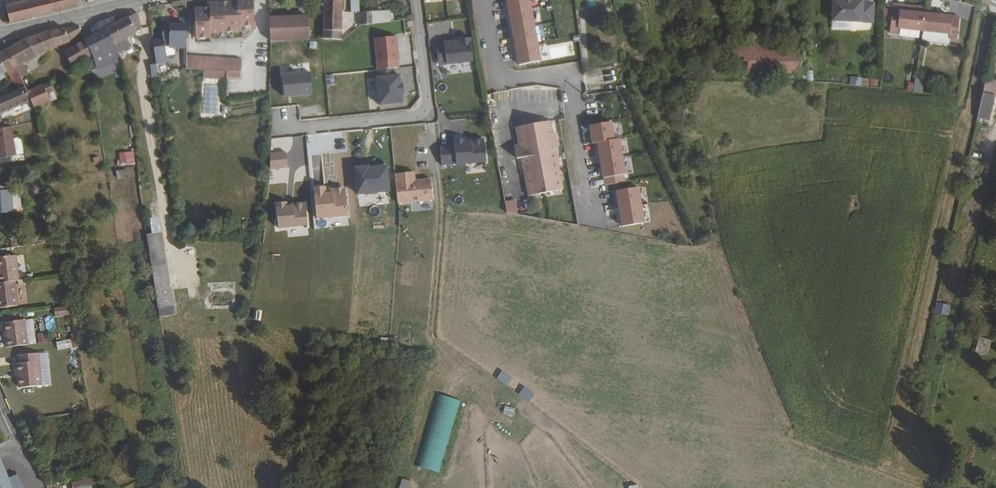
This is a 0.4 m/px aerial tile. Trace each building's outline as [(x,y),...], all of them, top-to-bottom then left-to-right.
[(32,0),(24,0),(18,1),(22,16),(36,13),(32,0)] [(49,0),(32,0),(36,13),(50,10),(49,0)] [(78,3),(77,0),(49,0),(50,10),(78,3)] [(242,32),(242,27),(255,27),(254,0),(232,0),(232,3),(211,3),(211,8),(196,8),(196,38),(210,38),(210,32),(242,32)] [(343,0),(324,0),(323,16),(343,16),(343,0)] [(531,0),(506,0),(518,63),(541,59),(531,0)] [(873,2),(861,2),(861,0),(834,0),(833,21),(872,22),(873,2)] [(929,5),(903,2),(903,0),(896,0),(896,10),(929,12),(929,5)] [(22,16),(18,1),(5,5),(7,20),(22,16)] [(375,21),(374,9),(360,10),(361,23),(375,21)] [(407,17),(406,9),(390,12),(392,20),(407,17)] [(894,24),(896,10),(883,9),(882,24),(894,24)] [(961,36),(963,14),(945,13),(939,12),(929,12),(896,10),(894,24),(894,32),(902,32),(902,27),(953,31),(953,36),(961,36)] [(116,42),(143,28),(139,11),(124,18),(120,13),(112,17),(116,42)] [(308,39),(307,15),(270,16),(270,42),(308,39)] [(342,39),(343,16),(323,16),(322,38),(342,39)] [(116,42),(112,17),(104,21),(94,27),(97,33),(86,39),(94,54),(116,42)] [(186,47),(187,23),(169,23),(168,30),(165,30),(163,31),(162,33),(162,34),(162,36),(163,37),(153,39),(156,60),(156,62),(167,60),(167,57),(169,57),(171,57),(174,56),(175,54),(176,51),(175,50),(174,48),(186,47)] [(79,24),(48,32),(29,38),(0,53),(0,55),(21,77),(29,72),(23,63),(25,61),(25,62),(26,62),(27,62),(27,60),(55,46),(71,41),(81,28),(79,24)] [(94,54),(86,39),(68,50),(73,61),(75,64),(78,62),(91,56),(94,54)] [(376,61),(398,60),(397,39),(375,39),(376,61)] [(735,42),(735,73),(799,75),(800,43),(735,42)] [(485,49),(478,51),(481,66),(487,64),(485,49)] [(0,55),(0,76),(4,74),(7,72),(20,88),(27,85),(21,77),(0,55)] [(240,77),(240,57),(186,57),(186,70),(227,71),(227,76),(240,77)] [(81,70),(78,62),(75,64),(73,61),(65,65),(69,75),(81,70)] [(487,66),(481,68),(484,83),(491,81),(487,66)] [(311,72),(283,74),(284,97),(313,95),(311,72)] [(400,74),(376,76),(378,105),(402,103),(402,93),(404,93),(403,83),(401,83),(400,74)] [(510,79),(512,85),(526,82),(524,75),(510,79)] [(106,84),(104,76),(96,78),(96,82),(100,82),(101,85),(106,84)] [(860,86),(861,77),(850,76),(849,84),(860,86)] [(912,91),(921,93),(924,79),(915,77),(912,91)] [(52,101),(50,94),(59,91),(55,80),(30,90),(33,95),(34,98),(36,107),(52,101)] [(995,88),(995,82),(984,80),(982,90),(995,93),(995,88)] [(27,85),(20,88),(0,97),(0,102),(3,109),(4,111),(33,100),(27,85)] [(992,112),(995,97),(982,94),(979,110),(992,112)] [(524,157),(531,194),(564,188),(557,147),(559,147),(556,130),(554,130),(552,119),(518,125),(521,143),(516,144),(519,158),(524,157)] [(616,137),(613,120),(589,123),(591,142),(599,141),(603,176),(627,173),(621,137),(616,137)] [(12,125),(0,127),(0,155),(15,154),(12,125)] [(121,163),(132,160),(130,151),(119,153),(121,163)] [(286,151),(269,152),(270,169),(287,168),(286,151)] [(353,164),(354,193),(389,192),(388,163),(353,164)] [(118,179),(127,177),(125,168),(116,171),(118,179)] [(965,169),(964,179),(974,180),(975,170),(965,169)] [(394,172),(397,203),(433,200),(431,177),(415,179),(414,171),(394,172)] [(312,186),(316,218),(348,215),(344,186),(326,188),(325,184),(312,186)] [(646,222),(640,185),(617,189),(622,225),(646,222)] [(11,212),(9,193),(0,194),(0,213),(11,212)] [(307,236),(306,200),(275,202),(276,228),(287,228),(287,236),(307,236)] [(516,215),(518,201),(504,203),(506,213),(516,215)] [(170,314),(159,232),(146,234),(156,315),(170,314)] [(15,256),(0,257),(0,282),(17,280),(18,279),(15,256)] [(216,275),(228,274),(227,265),(216,265),(216,275)] [(19,304),(17,280),(0,282),(0,307),(19,304)] [(934,312),(948,315),(951,305),(936,301),(934,312)] [(471,315),(479,319),(484,308),(476,304),(471,315)] [(72,312),(71,305),(54,307),(55,314),(72,312)] [(28,345),(25,320),(5,322),(6,333),(7,339),(5,339),(6,347),(28,345)] [(38,342),(47,342),(47,333),(37,333),(38,342)] [(978,338),(975,353),(987,355),(990,340),(978,338)] [(19,371),(20,386),(41,385),(39,352),(18,354),(19,362),(16,362),(16,371),(19,371)] [(43,385),(49,384),(48,371),(44,371),(42,353),(39,354),(43,385)] [(416,466),(437,472),(459,400),(437,393),(416,466)] [(514,416),(515,408),(504,406),(503,414),(514,416)] [(2,487),(24,487),(19,475),(10,479),(0,456),(0,483),(2,487)] [(71,480),(72,487),(96,487),(95,478),(71,480)]
